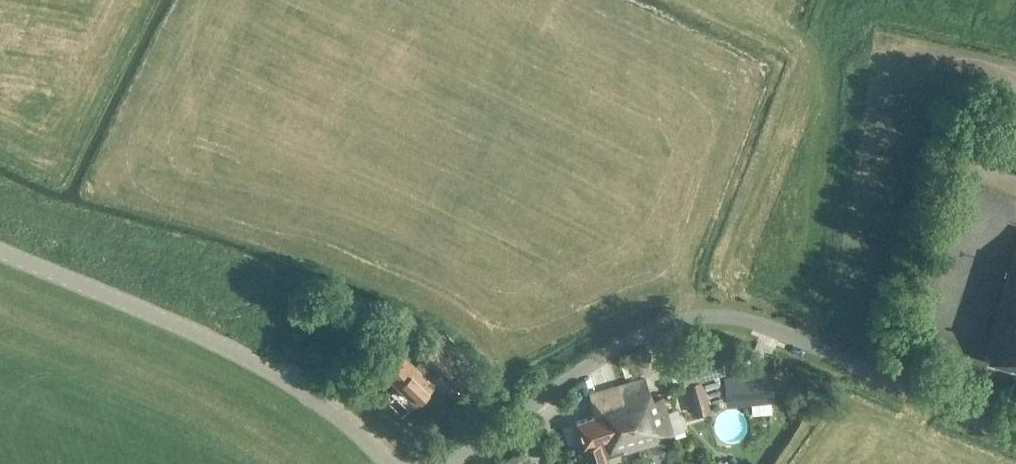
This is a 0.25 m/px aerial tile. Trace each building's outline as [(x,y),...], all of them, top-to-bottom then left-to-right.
[(984,354),(990,355),(989,359),(1015,367),(1015,244),(984,354)] [(324,302),(338,310),(344,299),(330,291),(324,302)] [(414,334),(404,323),(396,331),(407,343),(414,334)] [(378,362),(395,380),(414,362),(396,344),(378,362)] [(395,380),(414,399),(432,382),(428,377),(436,369),(439,373),(449,364),(431,345),(414,362),(395,380)] [(683,359),(678,360),(685,382),(693,409),(711,403),(710,402),(724,398),(718,374),(718,373),(725,371),(719,348),(703,353),(683,359)] [(771,396),(768,367),(722,373),(725,402),(771,396)] [(643,375),(617,384),(638,445),(673,434),(660,393),(650,396),(643,375)] [(590,463),(608,463),(605,456),(638,445),(617,384),(589,393),(596,414),(576,421),(590,463)]
